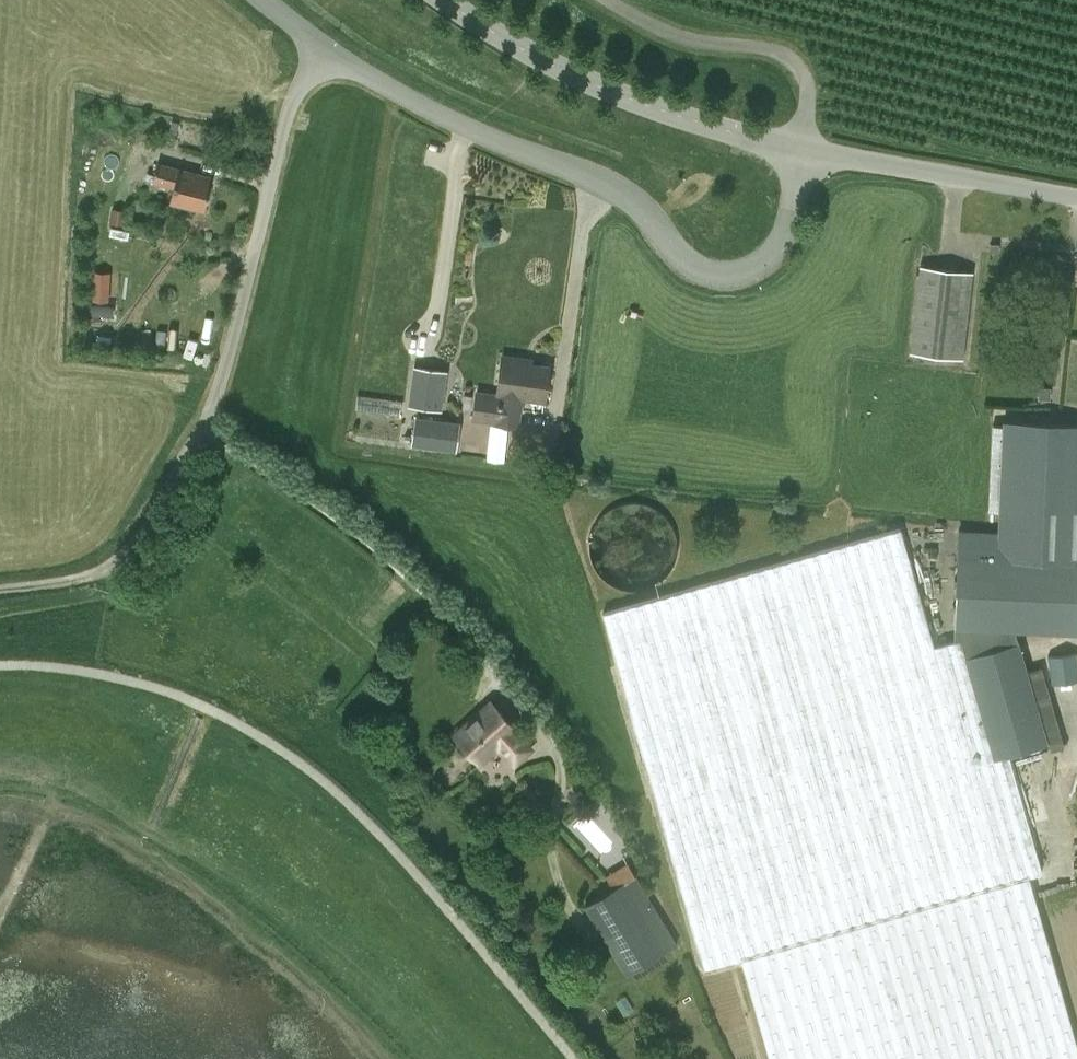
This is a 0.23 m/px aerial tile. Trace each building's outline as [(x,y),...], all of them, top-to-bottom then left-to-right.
[(177,130),(181,122),(174,118),(170,127),(177,130)] [(205,210),(214,178),(158,164),(155,175),(148,173),(147,179),(175,186),(171,201),(205,210)] [(124,223),(125,209),(113,208),(111,221),(124,223)] [(910,350),(962,357),(972,270),(920,264),(910,350)] [(95,273),(94,299),(106,300),(107,274),(95,273)] [(196,341),(194,322),(176,323),(178,343),(196,341)] [(545,399),(550,364),(522,360),(523,356),(503,353),(498,392),(478,389),(474,418),(519,424),(523,396),(545,399)] [(416,366),(411,404),(440,408),(445,371),(416,366)] [(1039,387),(1038,398),(1049,398),(1049,388),(1039,387)] [(417,414),(413,442),(456,448),(460,420),(417,414)] [(989,510),(998,510),(997,529),(958,528),(953,626),(955,626),(1015,629),(1076,631),(1076,422),(1002,419),(1002,425),(992,424),(989,510)] [(1048,741),(1019,640),(1018,640),(1015,629),(955,626),(955,638),(933,644),(901,527),(603,612),(705,967),(742,956),(771,1058),(1076,1058),(1076,1033),(1031,874),(1045,870),(1011,752),(1048,741)] [(1052,683),(1076,680),(1076,654),(1076,652),(1048,656),(1052,683)] [(1046,665),(1036,667),(1050,737),(1061,735),(1046,665)] [(513,763),(530,747),(513,729),(515,727),(493,701),(456,735),(480,762),(498,746),(513,763)] [(626,974),(678,942),(636,872),(583,905),(626,974)] [(625,1016),(634,1010),(625,995),(616,1001),(625,1016)]
